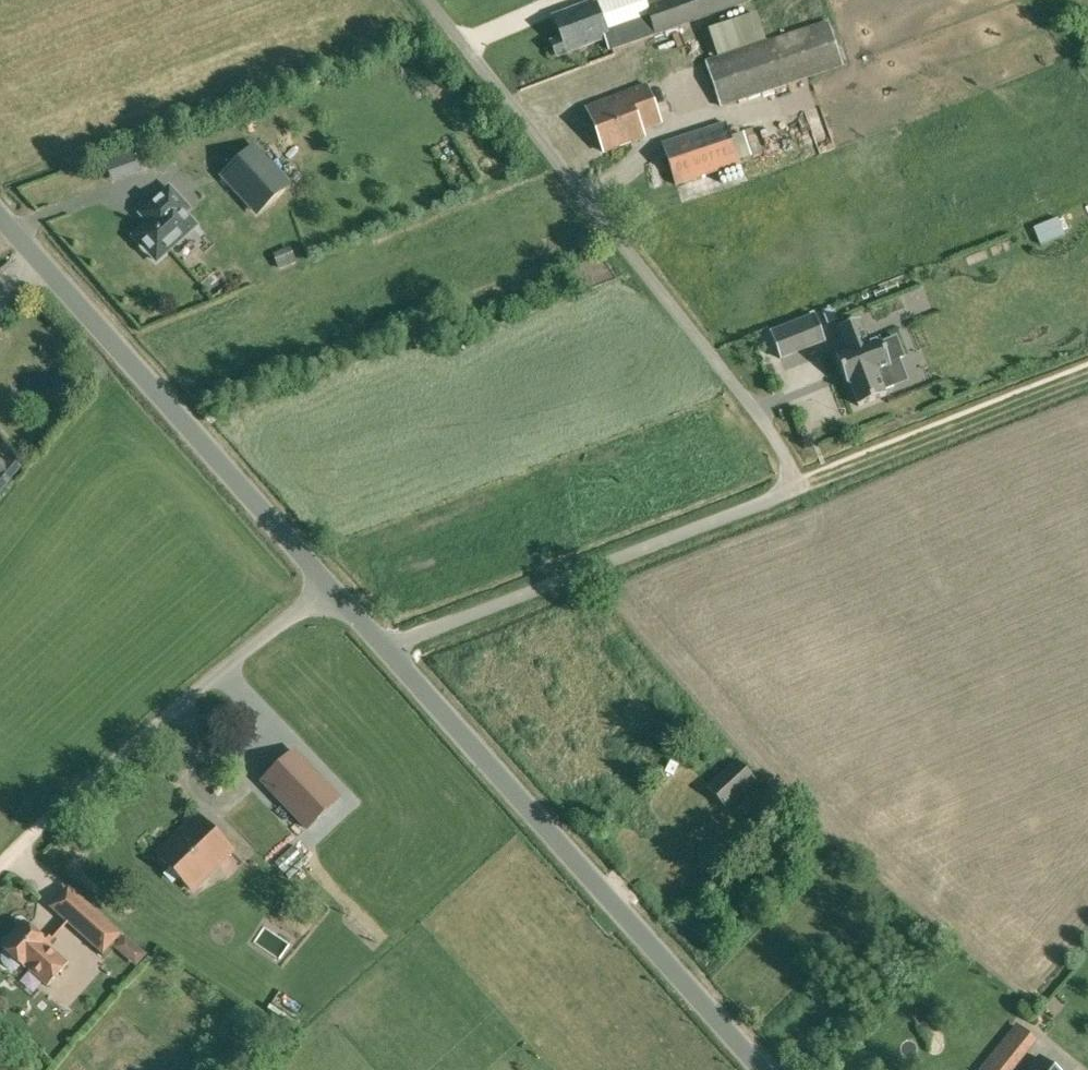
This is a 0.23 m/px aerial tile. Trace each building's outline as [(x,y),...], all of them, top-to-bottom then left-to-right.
[(554,15),(562,36),(552,40),(558,56),(605,39),(609,50),(744,4),(743,0),(594,0),(554,15)] [(828,22),(774,40),(765,43),(756,13),(707,28),(717,60),(705,64),(719,106),(842,64),(828,22)] [(661,123),(647,85),(607,100),(587,108),(604,153),(644,138),(641,131),(661,123)] [(738,164),(725,123),(661,144),(675,184),(738,164)] [(288,184),(280,176),(254,147),(223,175),(257,212),(284,187),(288,184)] [(145,159),(116,167),(120,179),(148,170),(145,159)] [(195,226),(185,215),(192,209),(171,186),(165,192),(140,214),(141,215),(143,214),(150,222),(134,237),(138,242),(139,246),(140,250),(143,253),(147,255),(151,256),(156,261),(195,226)] [(303,249),(282,255),(286,267),(306,261),(303,249)] [(768,334),(778,359),(823,342),(814,316),(768,334)] [(884,390),(895,386),(888,367),(890,367),(888,363),(898,359),(903,357),(896,338),(881,344),(880,340),(868,345),(858,320),(838,328),(846,349),(848,353),(836,357),(846,384),(849,382),(859,406),(885,396),(883,390),(884,390)] [(262,781),(307,828),(339,798),(294,751),(262,781)] [(755,781),(735,760),(705,788),(725,809),(755,781)] [(283,804),(273,814),(283,825),(293,814),(283,804)] [(192,891),(233,851),(198,815),(157,854),(192,891)] [(120,934),(84,902),(66,921),(102,954),(120,934)] [(0,947),(4,951),(1,954),(1,958),(2,962),(4,966),(8,968),(12,968),(16,967),(20,965),(23,968),(25,967),(46,986),(67,963),(52,950),(53,948),(23,921),(0,947)] [(125,948),(145,962),(154,950),(133,936),(125,948)] [(1018,1027),(983,1069),(1011,1069),(1034,1041),(1018,1027)] [(1039,1058),(1029,1069),(1054,1069),(1039,1058)]
